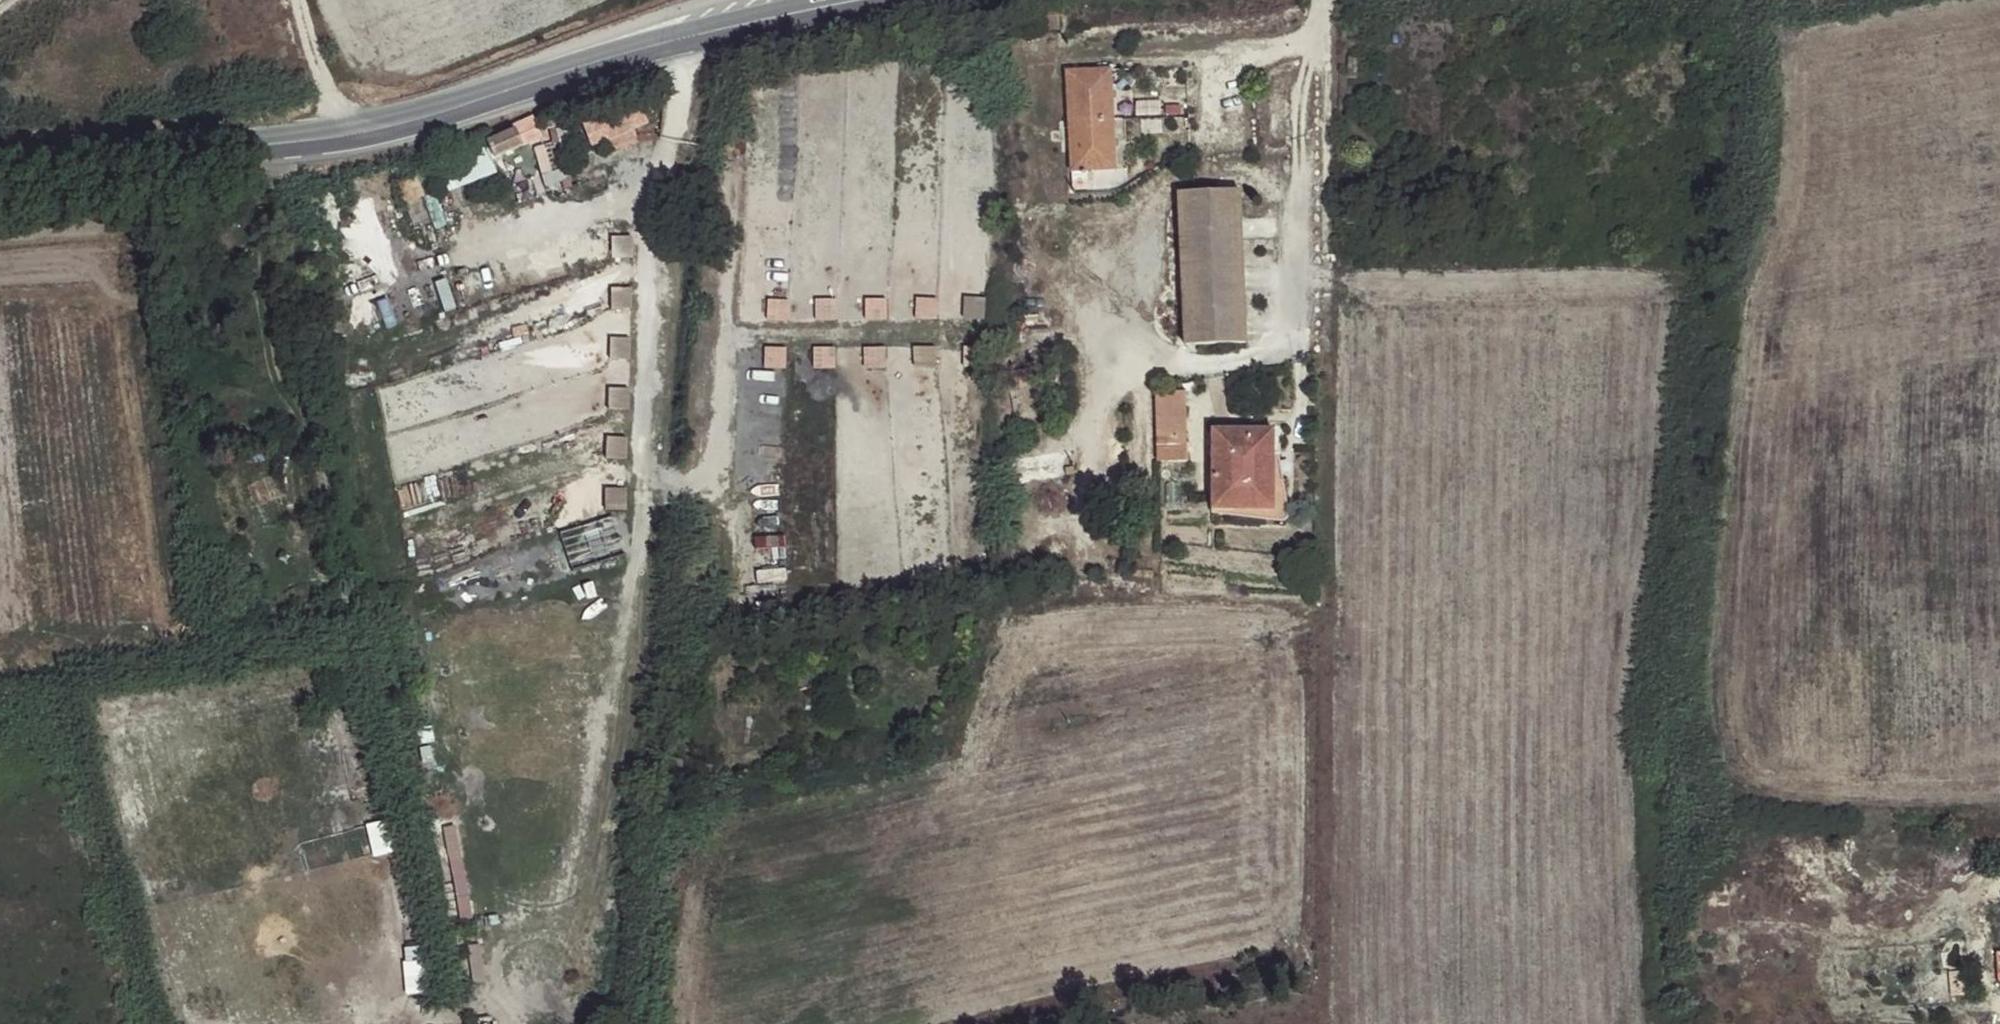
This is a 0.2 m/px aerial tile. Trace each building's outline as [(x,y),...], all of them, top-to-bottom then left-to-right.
[(1109,69),(1067,72),(1073,172),(1115,169),(1109,69)] [(617,106),(565,122),(569,137),(572,136),(575,147),(603,138),(605,146),(631,137),(625,118),(620,120),(617,106)] [(534,120),(486,139),(495,158),(542,139),(534,120)] [(539,145),(548,181),(565,177),(556,141),(539,145)] [(1239,193),(1182,195),(1188,343),(1245,341),(1239,193)] [(818,345),(818,365),(842,365),(842,345),(818,345)] [(1186,391),(1157,393),(1159,462),(1188,461),(1186,391)] [(1274,432),(1215,432),(1214,507),(1273,508),(1274,432)] [(377,854),(401,848),(394,818),(370,824),(377,854)] [(426,987),(424,948),(407,949),(409,987),(426,987)]
